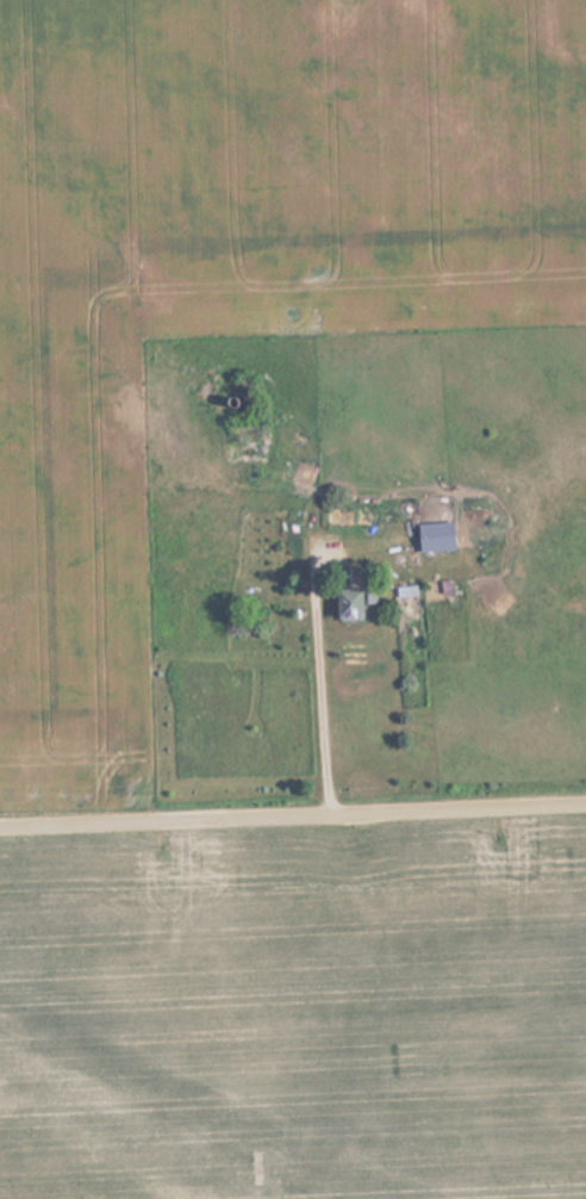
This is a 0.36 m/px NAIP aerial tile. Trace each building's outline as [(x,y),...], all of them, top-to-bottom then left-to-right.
[(453,522),(417,522),(417,551),(453,551),(453,522)] [(334,588),(334,619),(360,619),(360,588),(334,588)]
